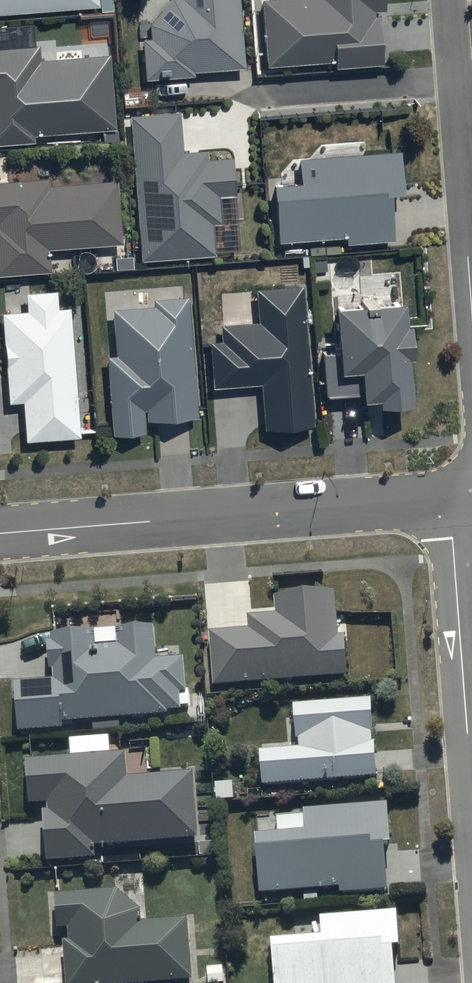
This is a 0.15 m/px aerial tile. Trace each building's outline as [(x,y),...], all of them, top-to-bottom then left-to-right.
[(99,2),(99,0),(0,0),(0,10),(99,2)] [(173,0),(149,27),(150,41),(142,41),(144,81),(194,78),(194,74),(243,71),(239,0),(174,0),(173,0)] [(262,3),(266,67),(333,63),(333,69),(381,66),(378,18),(373,18),(373,13),(384,12),(383,0),(306,0),(262,3)] [(0,50),(0,147),(36,145),(35,137),(115,131),(110,57),(39,62),(38,47),(0,50)] [(179,115),(129,118),(138,261),(214,256),(212,227),(221,226),(220,198),(234,197),(232,160),(207,162),(207,152),(181,153),(179,115)] [(298,185),(272,188),(276,243),(343,237),(343,245),(392,242),(389,199),(403,198),(399,155),(297,163),(298,185)] [(0,184),(0,276),(49,273),(48,255),(122,250),(118,184),(51,189),(50,180),(0,184)] [(210,344),(213,387),(261,385),(263,431),(314,429),(307,290),(258,293),(259,324),(222,326),(222,343),(210,344)] [(27,313),(1,315),(7,404),(20,403),(23,444),(80,440),(72,311),(59,312),(58,292),(25,294),(27,313)] [(105,354),(109,436),(143,434),(142,422),(193,419),(187,301),(153,303),(153,307),(112,309),(115,353),(105,354)] [(402,307),(333,311),(339,377),(358,376),(360,402),(376,401),(377,411),(411,408),(407,364),(412,363),(409,329),(403,329),(402,307)] [(208,637),(212,691),(348,683),(345,642),(340,642),(338,599),(275,602),(276,619),(248,620),(249,634),(208,637)] [(14,685),(17,738),(61,735),(61,728),(166,722),(166,717),(180,716),(179,699),(184,699),(182,668),(157,669),(155,634),(116,637),(117,651),(98,652),(97,637),(44,640),(47,678),(51,678),(51,683),(14,685)] [(260,758),(262,791),(377,785),(372,707),(295,711),(297,747),(298,747),(299,755),(260,758)] [(128,759),(25,765),(28,811),(48,810),(49,817),(45,817),(48,866),(94,864),(93,853),(198,847),(194,780),(129,784),(128,759)] [(306,840),(256,844),(260,903),(336,897),(336,902),(387,898),(384,857),(390,856),(387,812),(305,818),(306,840)] [(66,982),(193,982),(190,926),(142,929),(141,916),(118,897),(55,900),(56,935),(68,934),(68,947),(64,947),(66,982)] [(271,948),(273,982),(395,982),(393,958),(400,957),(398,920),(321,925),(322,944),(271,948)]
